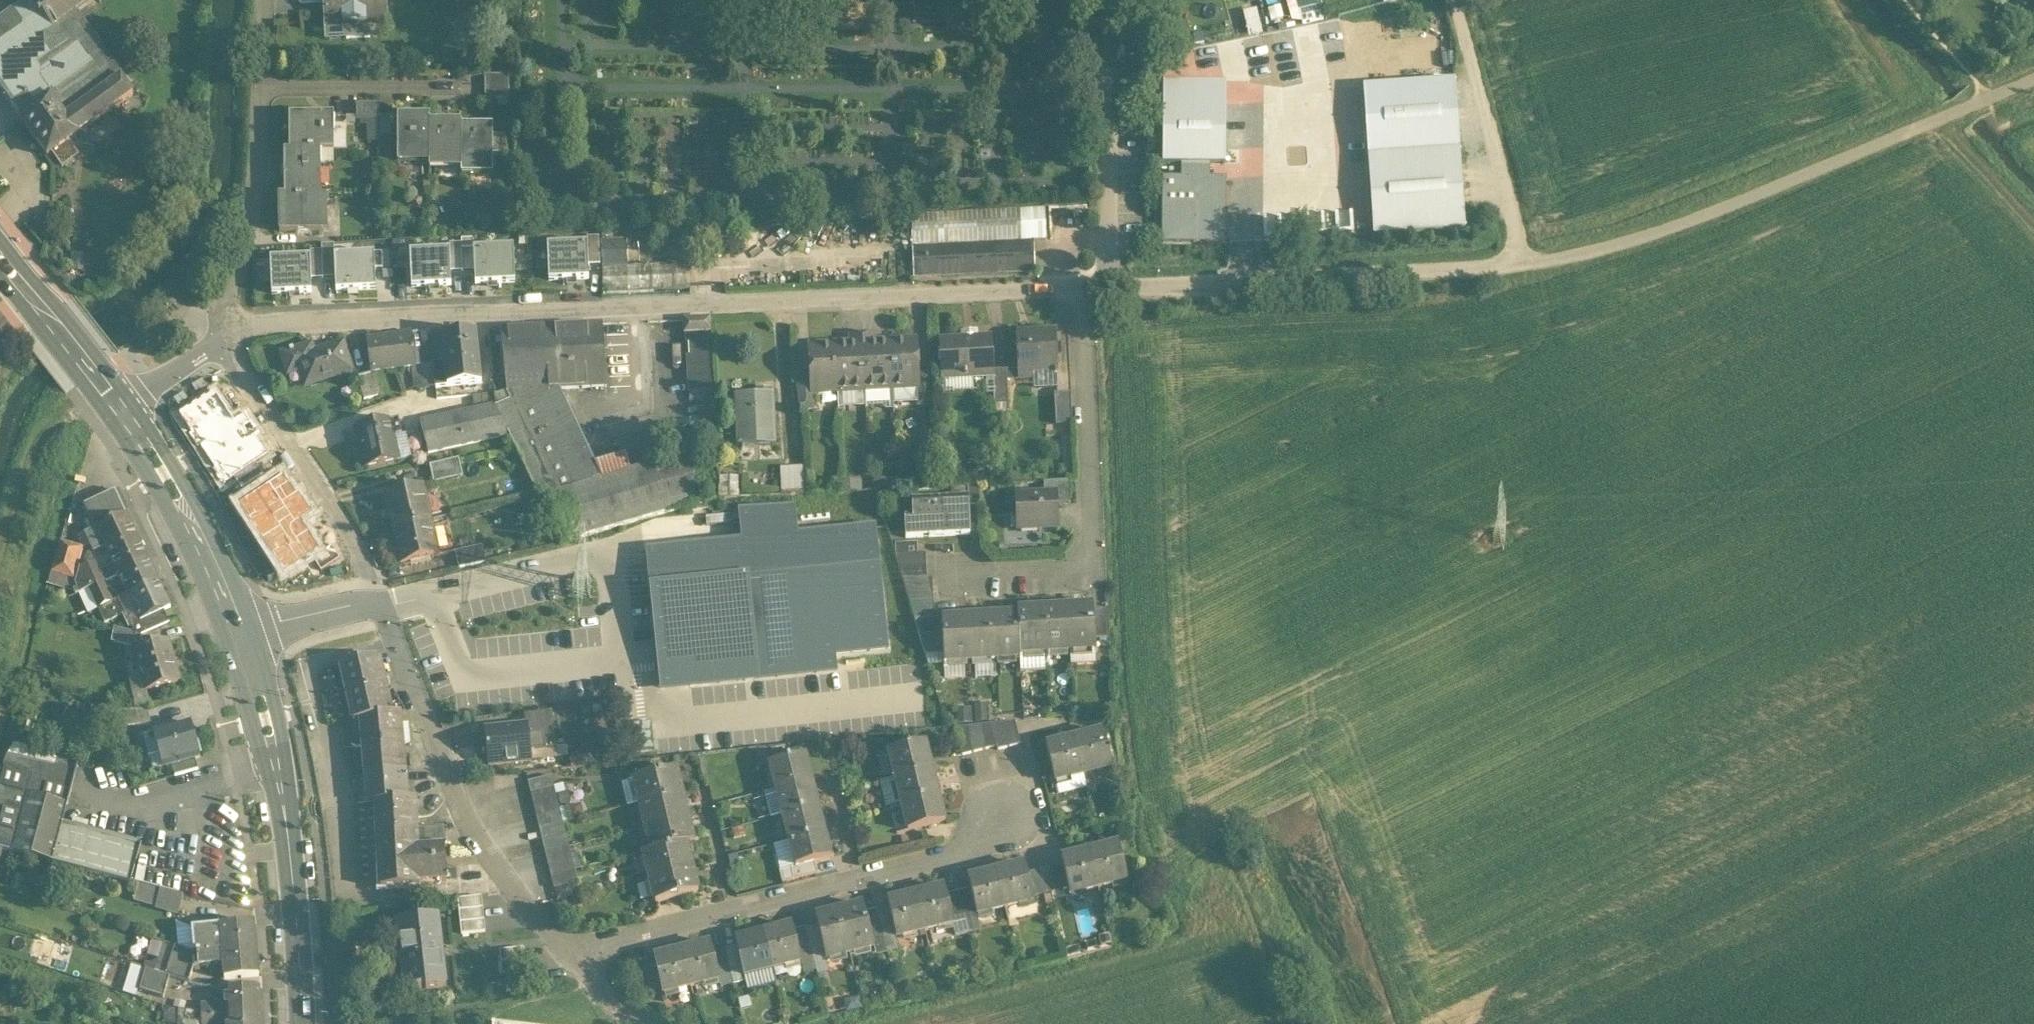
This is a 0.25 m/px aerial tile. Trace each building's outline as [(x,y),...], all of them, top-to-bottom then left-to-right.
[(0,23),(0,71),(10,63),(54,31),(32,0),(31,0),(0,23)] [(54,31),(77,15),(94,3),(94,2),(97,0),(32,0),(54,31)] [(329,27),(346,26),(347,40),(371,39),(370,25),(385,25),(384,0),(328,0),(329,27)] [(1296,17),(1317,12),(1314,0),(1291,0),(1296,17)] [(1256,8),(1244,10),(1248,35),(1260,33),(1256,8)] [(54,31),(10,63),(21,78),(31,91),(42,106),(51,99),(66,120),(80,110),(81,111),(123,80),(77,15),(54,31)] [(0,71),(0,89),(2,92),(21,78),(10,63),(0,71)] [(509,88),(509,76),(485,76),(485,88),(509,88)] [(21,78),(2,92),(12,106),(22,120),(42,106),(31,91),(21,78)] [(123,80),(81,111),(92,126),(134,96),(123,80)] [(1364,88),(1368,157),(1460,151),(1455,81),(1364,88)] [(509,88),(485,88),(485,100),(509,100),(509,88)] [(22,120),(21,121),(48,158),(53,155),(62,168),(78,156),(69,143),(92,126),(81,111),(80,110),(66,120),(51,99),(42,106),(22,120)] [(1182,167),(1209,167),(1325,168),(1326,145),(1332,145),(1332,128),(1326,128),(1326,101),(1246,100),(1246,103),(1245,127),(1184,126),(1164,126),(1163,167),(1182,167)] [(1164,112),(1184,113),(1184,102),(1164,102),(1164,112)] [(1184,113),(1184,126),(1245,127),(1246,103),(1184,102),(1184,113)] [(22,120),(12,106),(5,112),(14,125),(20,121),(21,121),(22,120)] [(334,115),(290,115),(290,151),(290,152),(321,151),(321,152),(334,152),(347,152),(347,133),(334,133),(334,115)] [(429,116),(398,117),(398,164),(429,164),(429,122),(429,116)] [(461,122),(429,122),(429,164),(429,170),(461,169),(461,126),(461,122)] [(493,126),(461,126),(461,169),(461,175),(493,175),(493,152),(507,153),(507,137),(493,137),(493,126)] [(321,151),(290,152),(290,151),(285,151),(285,196),(297,197),(322,197),(321,152),(321,151)] [(1368,157),(1374,237),(1466,231),(1460,151),(1368,157)] [(1209,167),(1182,167),(1182,179),(1163,179),(1163,243),(1225,244),(1226,179),(1209,179),(1209,167)] [(285,196),(277,196),(276,228),(295,229),(297,197),(285,196)] [(322,197),(297,197),(295,229),(326,230),(327,197),(322,197)] [(1045,209),(911,214),(914,279),(1024,274),(1023,243),(1047,242),(1045,209)] [(626,240),(602,241),(604,267),(627,266),(626,240)] [(548,244),(549,281),(590,279),(588,242),(548,244)] [(473,247),(475,284),(516,282),(514,246),(473,247)] [(409,251),(411,287),(452,285),(450,249),(409,251)] [(334,256),(336,293),(377,290),(375,254),(334,256)] [(270,259),(272,296),(313,294),(311,257),(270,259)] [(627,266),(604,267),(605,295),(690,291),(689,264),(627,266)] [(709,320),(684,321),(685,334),(687,334),(690,395),(713,394),(709,320)] [(603,325),(502,330),(507,393),(559,390),(606,388),(603,325)] [(1056,333),(1016,336),(1018,379),(1033,378),(1033,374),(1058,372),(1056,333)] [(428,334),(412,336),(417,367),(432,365),(429,338),(428,334)] [(476,334),(444,337),(447,363),(434,365),(436,388),(481,384),(476,334)] [(412,335),(367,341),(372,373),(412,368),(417,367),(412,336),(412,335)] [(874,335),(862,336),(864,366),(876,366),(875,343),(874,335)] [(862,336),(850,337),(850,345),(852,367),(864,366),(862,336)] [(444,337),(429,338),(432,365),(434,365),(447,363),(444,337)] [(991,337),(940,340),(942,380),(993,378),(991,337)] [(916,341),(890,342),(893,390),(893,405),(918,404),(917,389),(919,389),(918,376),(916,341)] [(890,342),(875,343),(876,366),(864,366),(865,392),(893,390),(890,342)] [(343,344),(314,353),(312,346),(294,352),(294,350),(290,351),(290,353),(282,355),(289,375),(302,371),(307,386),(352,372),(343,344)] [(835,345),(809,347),(811,381),(811,395),(813,394),(837,393),(835,345)] [(850,345),(835,345),(837,393),(865,392),(864,366),(852,367),(850,345)] [(417,367),(412,368),(416,391),(435,389),(432,365),(417,367)] [(372,374),(358,378),(359,381),(366,401),(380,396),(372,374)] [(930,376),(918,376),(919,389),(917,389),(918,404),(918,407),(931,406),(930,376)] [(811,381),(798,381),(801,411),(814,410),(813,394),(811,395),(811,381)] [(245,412),(235,419),(212,386),(172,415),(228,490),(237,483),(257,469),(267,462),(277,455),(245,412)] [(602,480),(559,390),(507,393),(511,401),(496,408),(496,410),(537,495),(539,494),(547,510),(546,511),(563,545),(695,506),(693,453),(602,480)] [(1071,394),(1054,395),(1056,426),(1072,425),(1071,394)] [(474,397),(474,412),(495,407),(496,407),(495,395),(485,396),(474,397)] [(771,395),(739,396),(740,435),(773,434),(771,395)] [(474,412),(421,423),(429,454),(509,436),(495,407),(474,412)] [(399,420),(358,429),(363,452),(361,453),(365,469),(408,459),(399,420)] [(459,459),(430,466),(434,484),(464,478),(459,459)] [(805,467),(780,468),(780,492),(806,491),(805,467)] [(237,483),(249,499),(235,509),(285,579),(323,552),(302,524),(312,517),(283,475),(273,482),(269,485),(257,469),(237,483)] [(741,476),(722,476),(723,494),(741,494),(741,476)] [(1069,482),(1044,483),(1044,495),(1056,495),(1057,505),(1070,505),(1069,482)] [(422,486),(387,494),(395,530),(430,522),(422,486)] [(979,487),(968,487),(968,499),(969,508),(980,507),(979,487)] [(116,491),(85,506),(96,530),(97,530),(127,516),(116,491)] [(1044,495),(1016,497),(1018,531),(1058,529),(1057,505),(1056,495),(1044,495)] [(968,499),(912,501),(913,519),(906,519),(907,539),(970,536),(969,508),(968,499)] [(689,670),(690,686),(837,671),(835,655),(889,649),(888,648),(876,529),(797,538),(794,507),(741,510),(745,544),(647,553),(651,592),(661,591),(670,672),(689,670)] [(127,516),(97,530),(106,548),(119,576),(149,562),(127,516)] [(430,522),(395,530),(403,566),(438,557),(430,522)] [(96,530),(85,535),(94,554),(106,548),(97,530),(96,530)] [(83,550),(62,543),(52,574),(74,581),(83,550)] [(918,544),(895,545),(896,557),(918,555),(918,544)] [(482,547),(455,553),(459,569),(486,563),(482,547)] [(76,596),(90,590),(104,584),(110,581),(106,574),(100,577),(89,554),(83,565),(85,568),(81,570),(77,581),(76,585),(78,589),(74,591),(76,596)] [(918,555),(896,557),(899,568),(926,567),(925,555),(918,555)] [(149,562),(119,576),(128,596),(129,596),(158,582),(149,562)] [(926,567),(899,568),(903,580),(927,579),(926,567)] [(77,581),(74,581),(52,574),(49,584),(74,591),(78,589),(76,585),(77,581)] [(927,579),(903,580),(906,592),(933,591),(932,579),(927,579)] [(158,582),(129,596),(140,622),(141,623),(164,612),(171,609),(158,582)] [(104,584),(90,590),(99,610),(113,604),(113,603),(104,584)] [(85,617),(99,611),(99,610),(90,590),(76,596),(85,617)] [(661,591),(651,592),(662,688),(690,686),(689,670),(670,672),(661,591)] [(933,591),(906,592),(910,604),(934,602),(933,591)] [(129,596),(128,596),(119,601),(125,615),(131,627),(140,622),(129,596)] [(99,610),(99,611),(105,625),(125,615),(119,601),(113,603),(113,604),(99,610)] [(934,602),(910,604),(915,622),(935,621),(935,620),(934,602)] [(1093,608),(1068,609),(1070,653),(1096,651),(1095,640),(1094,613),(1093,608)] [(1068,609),(1043,610),(1045,654),(1070,653),(1068,609)] [(1043,610),(1018,612),(1018,616),(1020,656),(1045,654),(1043,610)] [(164,612),(141,623),(140,622),(131,627),(134,634),(137,635),(142,636),(170,624),(164,612)] [(1106,612),(1094,613),(1095,640),(1107,640),(1106,612)] [(1018,616),(992,617),(995,661),(1020,660),(1020,656),(1018,616)] [(992,617),(968,619),(970,662),(995,661),(992,617)] [(968,619),(935,620),(935,621),(915,622),(920,638),(932,637),(934,645),(943,644),(944,664),(970,662),(968,619)] [(134,634),(116,629),(113,642),(134,647),(137,635),(134,634)] [(932,637),(920,638),(928,665),(944,664),(943,644),(934,645),(932,637)] [(168,642),(133,652),(140,674),(141,673),(147,693),(180,684),(168,642)] [(379,657),(341,666),(348,694),(386,686),(379,657)] [(971,678),(970,662),(944,664),(945,679),(971,678)] [(41,675),(30,672),(28,681),(39,683),(41,675)] [(140,674),(128,677),(136,707),(152,712),(147,693),(141,673),(140,674)] [(386,686),(348,694),(354,722),(362,721),(362,720),(393,715),(392,715),(386,686)] [(988,703),(974,705),(976,723),(990,721),(988,703)] [(973,708),(956,710),(957,725),(974,724),(973,708)] [(148,711),(121,713),(122,728),(152,726),(148,711)] [(393,715),(362,720),(362,721),(364,748),(404,746),(400,713),(392,715),(393,715)] [(527,726),(485,731),(489,766),(532,761),(531,752),(555,749),(551,714),(526,716),(527,726)] [(634,724),(636,752),(655,750),(652,722),(634,724)] [(1015,723),(1003,724),(1009,749),(1021,746),(1015,723)] [(1009,749),(1003,724),(991,726),(997,749),(997,752),(1009,749)] [(191,725),(144,739),(153,771),(172,766),(195,760),(201,758),(200,756),(202,755),(198,741),(196,742),(191,725)] [(997,749),(991,726),(979,727),(985,752),(997,749)] [(985,752),(979,727),(967,728),(973,755),(985,752)] [(967,728),(955,730),(962,758),(973,755),(967,728)] [(1104,733),(1075,740),(1083,777),(1112,770),(1104,733)] [(1075,740),(1046,748),(1055,784),(1083,777),(1075,740)] [(8,757),(31,763),(34,750),(11,744),(8,757)] [(925,744),(888,753),(888,754),(889,754),(895,780),(932,771),(925,745),(925,744)] [(404,746),(364,748),(366,776),(406,773),(404,746)] [(78,760),(58,756),(56,769),(75,773),(78,760)] [(13,853),(29,795),(67,806),(68,804),(67,804),(75,773),(56,769),(31,763),(8,757),(0,779),(0,849),(13,853)] [(805,757),(770,765),(776,791),(812,783),(805,757)] [(195,760),(172,766),(176,777),(199,770),(195,760)] [(676,770),(629,782),(629,783),(625,784),(623,787),(628,806),(628,807),(628,808),(639,805),(682,794),(676,770)] [(932,771),(895,780),(902,806),(938,797),(932,771)] [(406,773),(366,776),(369,805),(377,805),(377,804),(408,802),(408,801),(406,773)] [(551,777),(528,783),(531,794),(554,789),(551,777)] [(1083,777),(1055,784),(1059,800),(1087,793),(1083,777)] [(812,783),(776,791),(777,796),(766,799),(771,820),(783,817),(818,808),(812,783)] [(554,789),(531,794),(534,806),(557,800),(554,789)] [(682,794),(639,805),(645,829),(688,818),(682,794)] [(67,806),(29,795),(13,853),(52,863),(63,824),(67,806)] [(938,797),(902,806),(908,832),(908,833),(945,824),(945,823),(938,797)] [(557,800),(534,806),(537,818),(560,812),(557,800)] [(417,831),(415,801),(408,801),(408,802),(377,804),(377,805),(381,889),(420,887),(420,883),(447,882),(444,829),(417,831)] [(818,808),(783,817),(789,843),(824,834),(818,808)] [(560,812),(537,818),(539,829),(563,824),(560,812)] [(688,818),(645,829),(651,852),(651,853),(686,844),(686,845),(694,843),(688,818)] [(141,844),(63,824),(52,863),(130,883),(141,844)] [(563,824),(539,829),(542,841),(566,836),(563,824)] [(824,834),(789,843),(796,869),(831,860),(824,834)] [(566,836),(542,841),(545,853),(569,848),(566,836)] [(686,844),(651,853),(651,852),(643,854),(649,879),(692,868),(686,845),(686,844)] [(1119,846),(1090,854),(1099,890),(1128,883),(1119,846)] [(569,848),(545,853),(548,866),(572,860),(569,848)] [(1090,854),(1061,861),(1062,867),(1068,890),(1070,897),(1099,890),(1090,854)] [(572,860),(548,866),(551,878),(574,872),(572,860)] [(1025,867),(997,874),(1005,910),(1034,903),(1033,899),(1028,876),(1025,867)] [(1062,867),(1051,870),(1057,893),(1068,890),(1062,867)] [(692,868),(649,879),(655,904),(698,893),(692,868)] [(1051,870),(1039,873),(1045,896),(1057,893),(1051,870)] [(574,872),(551,878),(554,889),(577,883),(574,872)] [(1039,873),(1028,876),(1033,899),(1045,896),(1039,873)] [(997,874),(968,881),(970,891),(976,914),(976,917),(1005,910),(997,874)] [(139,886),(135,900),(158,906),(162,892),(139,886)] [(945,889),(916,896),(925,933),(954,926),(953,920),(947,896),(945,889)] [(959,893),(964,917),(976,914),(970,891),(959,893)] [(183,897),(162,892),(158,906),(180,912),(183,897)] [(947,896),(953,920),(964,917),(959,893),(947,896)] [(458,896),(459,932),(484,931),(482,895),(458,896)] [(916,896),(887,904),(889,909),(894,932),(896,939),(925,933),(916,896)] [(864,907),(839,912),(850,955),(874,949),(871,937),(866,914),(864,907)] [(877,911),(883,934),(894,932),(889,909),(877,911)] [(866,914),(871,937),(883,934),(877,911),(866,914)] [(839,912),(815,918),(817,926),(823,949),(826,961),(850,955),(839,912)] [(976,917),(976,914),(964,917),(970,939),(981,936),(976,917)] [(438,917),(398,922),(406,990),(426,987),(426,989),(446,986),(438,917)] [(964,917),(953,920),(954,926),(958,942),(970,939),(964,917)] [(173,923),(175,949),(194,956),(192,930),(173,923)] [(254,924),(220,927),(223,954),(257,951),(256,939),(255,939),(254,924)] [(817,926),(806,929),(811,952),(823,949),(817,926)] [(220,927),(192,930),(194,956),(198,957),(223,954),(220,927)] [(793,927),(764,934),(773,970),(802,963),(800,955),(794,932),(793,927)] [(811,952),(806,929),(794,932),(800,955),(811,952)] [(894,932),(883,934),(889,961),(901,958),(896,939),(894,932)] [(764,934),(735,942),(737,948),(744,977),(773,970),(764,934)] [(883,934),(871,937),(874,949),(878,964),(889,961),(883,934)] [(711,944),(682,951),(691,987),(720,980),(714,954),(711,944)] [(175,949),(164,945),(155,972),(166,975),(171,961),(194,968),(198,957),(194,956),(175,949)] [(498,949),(502,970),(527,966),(523,945),(498,949)] [(737,948),(725,950),(725,951),(731,974),(734,985),(745,983),(744,977),(737,948)] [(823,949),(811,952),(819,983),(830,980),(826,961),(823,949)] [(257,951),(223,954),(224,965),(223,965),(225,980),(259,977),(258,963),(258,962),(257,951)] [(682,951),(654,958),(655,966),(661,989),(662,994),(691,987),(682,951)] [(725,951),(714,954),(719,977),(731,974),(725,951)] [(223,954),(198,957),(194,968),(223,965),(224,965),(223,954)] [(194,968),(171,961),(166,975),(170,976),(189,983),(194,968)] [(655,966),(644,969),(649,992),(661,989),(655,966)] [(155,972),(145,969),(140,991),(164,999),(170,976),(166,975),(155,972)] [(260,989),(226,990),(226,1009),(227,1016),(261,1015),(260,989)] [(221,1005),(202,1005),(202,1016),(203,1017),(227,1016),(226,1009),(221,1009),(221,1005)] [(203,1017),(202,1016),(180,1010),(179,1023),(221,1023),(226,1023),(227,1023),(227,1016),(203,1017)] [(227,1016),(227,1023),(226,1023),(261,1023),(261,1015),(227,1016)]
